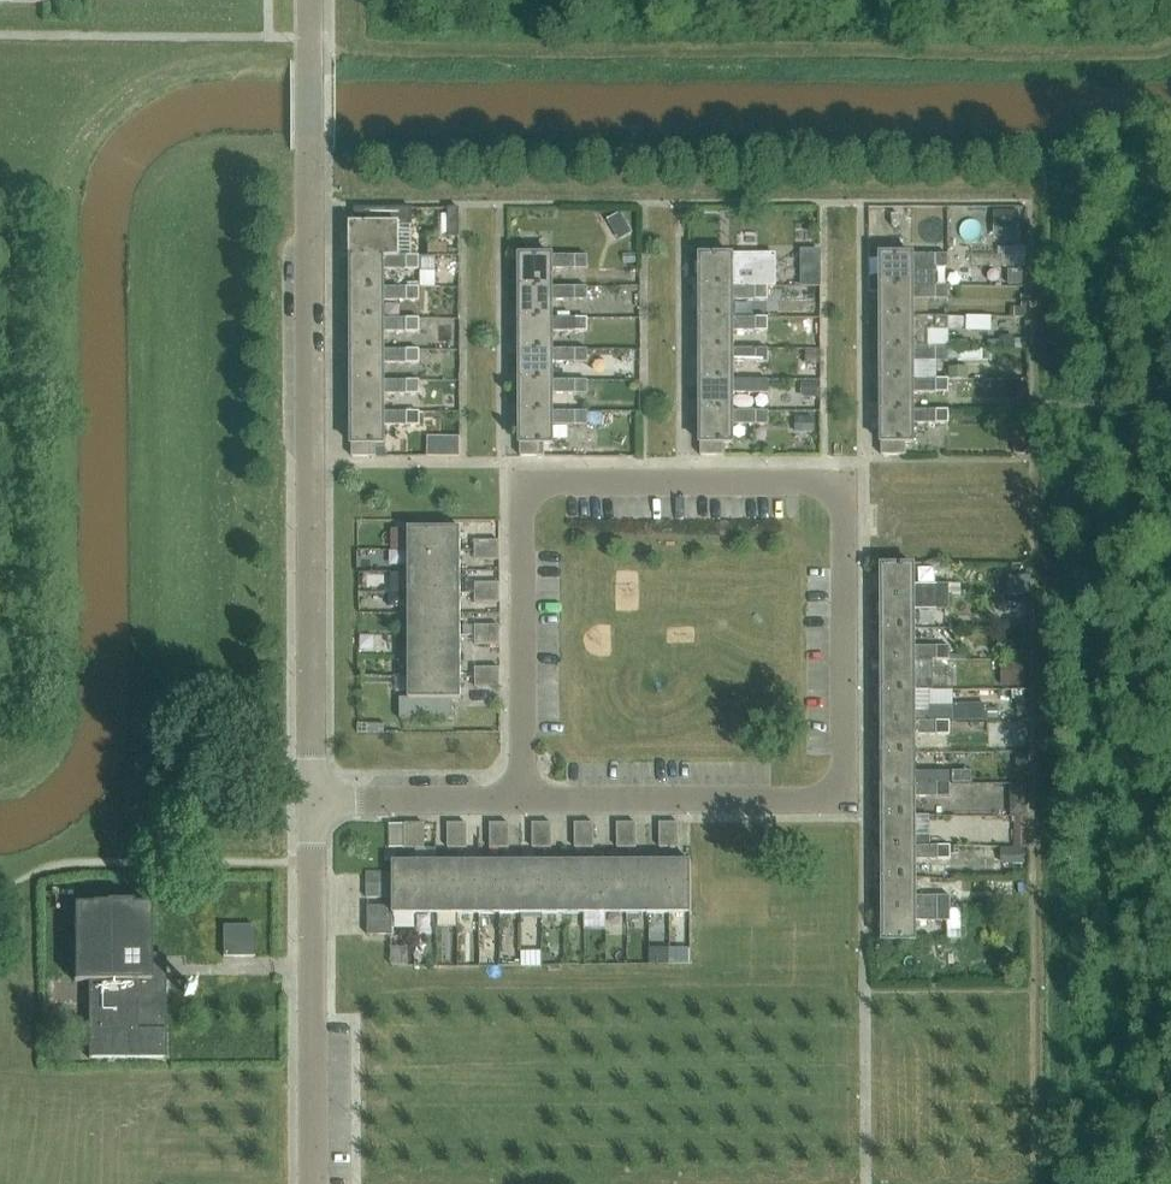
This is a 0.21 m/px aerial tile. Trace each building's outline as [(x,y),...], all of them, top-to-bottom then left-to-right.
[(459,238),(459,208),(447,208),(447,215),(438,215),(438,238),(459,238)] [(398,257),(398,226),(412,226),(412,210),(382,210),(382,226),(351,226),(351,257),(398,257)] [(880,287),(913,287),(913,269),(947,269),(947,255),(880,256),(880,287)] [(700,288),(732,288),(767,288),(776,287),(776,256),(699,257),(700,288)] [(418,270),(418,258),(418,257),(398,257),(351,257),(351,289),(384,289),(383,270),(418,270)] [(519,288),(552,288),(552,270),(586,270),(586,257),(519,257),(519,288)] [(630,270),(595,270),(595,292),(630,293),(630,270)] [(880,319),(913,318),(913,299),(947,299),(947,287),(913,287),(880,287),(880,319)] [(519,320),(552,319),(552,300),(586,300),(586,288),(552,288),(519,288),(519,320)] [(700,319),(733,319),(732,300),(767,300),(767,288),(732,288),(700,288),(700,319)] [(352,320),(384,320),(384,301),(418,301),(418,289),(384,289),(351,289),(352,320)] [(927,349),(927,331),(948,330),(948,318),(913,318),(880,319),(881,350),(927,349)] [(520,351),(552,351),(552,332),(587,332),(587,319),(552,319),(519,320),(520,351)] [(700,350),(733,350),(732,332),(767,332),(767,319),(733,319),(700,319),(700,350)] [(352,351),(384,351),(384,333),(418,333),(418,320),(384,320),(352,320),(352,351)] [(611,333),(611,350),(633,351),(634,333),(611,333)] [(881,381),(913,381),(913,361),(948,361),(948,349),(927,349),(881,350),(881,381)] [(520,382),(552,382),(552,363),(587,363),(587,350),(552,351),(520,351),(520,382)] [(700,382),(733,381),(733,362),(767,362),(767,350),(733,350),(700,350),(700,382)] [(418,351),(384,351),(352,351),(352,382),(384,382),(384,363),(418,363),(418,351)] [(881,412),(913,412),(913,393),(948,393),(948,380),(913,381),(881,381),(881,412)] [(520,413),(552,412),(552,394),(587,394),(587,381),(552,382),(520,382),(520,413)] [(700,413),(733,412),(733,394),(767,394),(767,381),(733,381),(700,382),(700,413)] [(419,382),(384,382),(352,382),(352,413),(384,413),(384,394),(419,394),(419,382)] [(773,427),(809,426),(808,401),(772,403),(773,427)] [(905,456),(905,455),(905,444),(914,444),(913,424),(948,424),(948,411),(913,412),(881,412),(881,456),(905,456)] [(520,457),(544,457),(544,445),(553,445),(552,425),(587,425),(587,412),(552,412),(520,413),(520,457)] [(700,457),(724,457),(724,444),(733,445),(733,425),(767,425),(767,412),(733,412),(700,413),(700,457)] [(352,458),(376,457),(375,445),(385,445),(384,425),(419,425),(419,413),(384,413),(352,413),(352,458)] [(461,551),(461,530),(461,529),(408,529),(408,551),(461,551)] [(475,551),(499,551),(499,542),(475,542),(475,551)] [(408,572),(461,572),(461,551),(408,551),(408,572)] [(475,561),(499,561),(499,551),(475,551),(475,561)] [(611,557),(612,590),(630,590),(630,556),(611,557)] [(882,599),(949,598),(949,585),(914,586),(914,567),(882,567),(882,571),(882,599)] [(408,593),(461,593),(461,572),(408,572),(408,593)] [(475,593),(499,593),(499,584),(475,584),(475,593)] [(408,614),(461,614),(461,593),(408,593),(408,614)] [(475,604),(499,604),(499,593),(475,593),(475,604)] [(882,630),(915,629),(914,611),(949,611),(949,598),(882,599),(882,620),(882,630)] [(408,636),(461,636),(461,614),(408,614),(408,636)] [(475,636),(500,635),(500,626),(475,626),(475,636)] [(882,661),(930,661),(949,661),(949,648),(915,648),(915,629),(882,630),(882,640),(882,661)] [(475,646),(499,646),(500,635),(475,636),(475,646)] [(408,657),(461,657),(461,636),(408,636),(408,657)] [(408,678),(461,678),(461,657),(408,657),(408,678)] [(930,672),(930,661),(882,661),(882,682),(882,692),(915,692),(930,692),(930,672)] [(475,678),(500,678),(500,669),(475,669),(475,678)] [(453,720),(453,708),(453,701),(461,701),(461,678),(408,678),(408,699),(400,699),(400,720),(453,720)] [(475,689),(499,688),(500,678),(475,678),(475,689)] [(930,705),(930,712),(915,712),(915,692),(882,692),(882,702),(882,724),(950,723),(949,705),(930,705)] [(950,736),(950,723),(882,724),(883,744),(883,754),(915,754),(915,736),(950,736)] [(739,735),(726,736),(728,757),(741,755),(739,735)] [(883,786),(950,786),(950,773),(915,773),(915,754),(883,754),(883,784),(883,786)] [(883,817),(915,817),(915,799),(950,799),(950,786),(883,786),(883,807),(883,817)] [(883,848),(930,847),(930,836),(916,836),(915,817),(883,817),(883,826),(883,848)] [(415,825),(415,849),(424,849),(425,824),(415,825)] [(499,825),(500,849),(509,849),(509,824),(499,825)] [(532,849),(541,849),(541,824),(532,825),(532,849)] [(541,824),(541,849),(551,849),(551,824),(541,824)] [(574,849),(584,849),(584,824),(574,824),(574,849)] [(584,824),(584,849),(594,849),(594,824),(584,824)] [(617,849),(627,849),(627,824),(617,824),(617,849)] [(627,824),(627,849),(636,849),(636,824),(627,824)] [(659,849),(669,848),(669,824),(659,824),(659,849)] [(669,824),(669,848),(678,848),(679,824),(669,824)] [(405,849),(415,849),(415,825),(405,825),(405,849)] [(448,849),(457,849),(457,825),(448,825),(448,849)] [(457,825),(457,849),(467,849),(467,825),(457,825)] [(490,849),(500,849),(499,825),(490,825),(490,849)] [(883,879),(916,879),(916,861),(950,860),(950,847),(930,847),(883,848),(883,869),(883,879)] [(393,915),(415,915),(415,863),(392,863),(392,873),(393,886),(393,899),(393,907),(393,915)] [(415,915),(436,915),(436,863),(415,863),(415,915)] [(436,915),(457,915),(457,863),(436,863),(436,915)] [(457,915),(478,915),(478,863),(457,863),(457,915)] [(478,915),(500,915),(500,863),(478,863),(478,915)] [(500,915),(521,915),(521,863),(500,863),(500,915)] [(521,915),(542,915),(542,863),(521,863),(521,915)] [(542,915),(563,915),(563,863),(542,863),(542,915)] [(563,915),(584,915),(584,863),(563,863),(563,915)] [(584,915),(605,915),(605,863),(584,863),(584,915)] [(605,915),(627,915),(627,863),(605,863),(605,915)] [(627,915),(648,915),(648,863),(627,863),(627,915)] [(648,915),(669,915),(669,863),(648,863),(648,915)] [(669,915),(691,915),(691,863),(669,863),(669,915)] [(366,886),(393,886),(392,873),(366,873),(366,886)] [(916,897),(916,879),(883,879),(883,889),(883,911),(950,910),(950,897),(916,897)] [(366,899),(393,899),(393,886),(366,886),(366,899)] [(150,981),(150,955),(149,905),(132,905),(132,903),(106,903),(105,904),(90,905),(90,906),(73,906),(73,983),(87,983),(87,1057),(165,1057),(164,981),(150,981)] [(393,907),(369,907),(368,907),(368,936),(392,936),(393,915),(393,907)] [(950,910),(883,911),(883,943),(916,942),(916,923),(950,923),(950,910)] [(222,957),(253,957),(253,926),(222,926),(222,957)]
